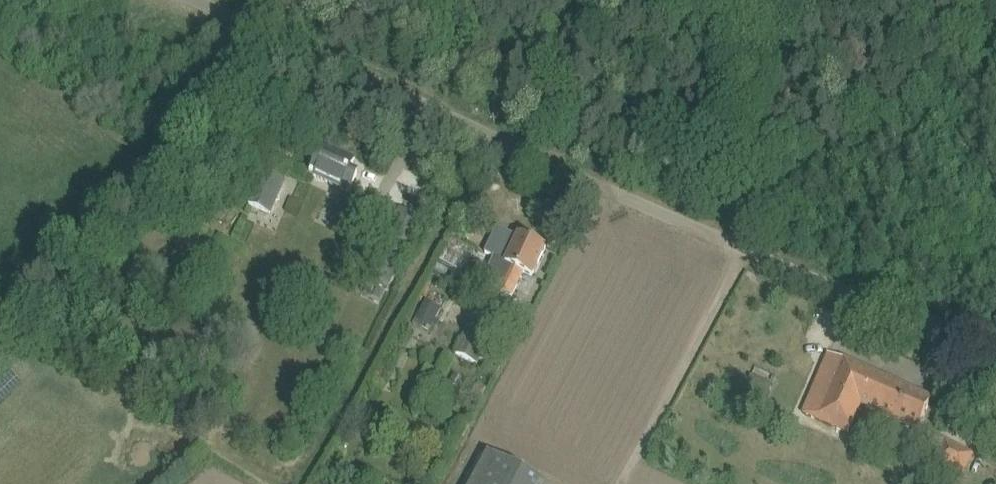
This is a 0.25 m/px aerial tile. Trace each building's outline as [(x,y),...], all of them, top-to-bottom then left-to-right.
[(310,174),(349,192),(357,174),(351,170),(355,160),(323,146),(310,174)] [(284,182),(263,173),(249,204),(270,214),(284,182)] [(297,201),(291,214),(302,219),(308,205),(297,201)] [(400,208),(381,246),(403,257),(422,218),(400,208)] [(506,231),(482,282),(487,285),(512,296),(517,287),(524,272),(525,273),(532,276),(537,265),(546,247),(519,235),(518,237),(506,231)] [(369,282),(386,290),(397,268),(379,260),(369,282)] [(426,300),(419,312),(434,321),(441,309),(426,300)] [(472,317),(455,352),(477,364),(495,328),(472,317)] [(503,331),(498,341),(510,348),(516,337),(503,331)] [(841,358),(829,353),(804,414),(849,433),(861,404),(919,430),(932,399),(841,358)] [(751,375),(735,407),(758,418),(773,387),(751,375)] [(479,382),(474,392),(482,396),(487,387),(479,382)] [(945,439),(933,460),(962,476),(973,454),(945,439)] [(488,452),(471,483),(545,483),(488,452)]
